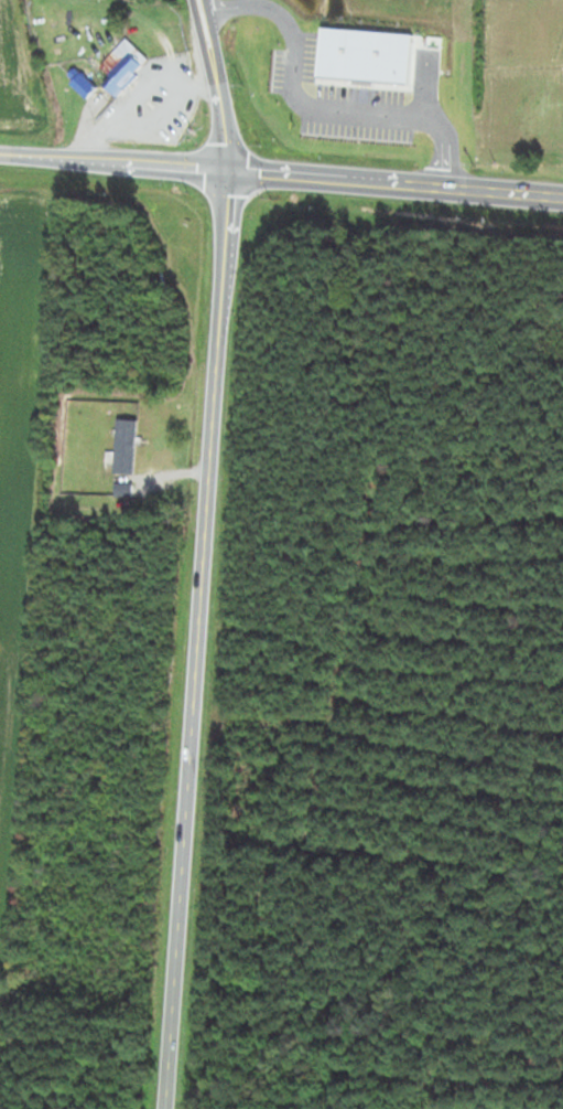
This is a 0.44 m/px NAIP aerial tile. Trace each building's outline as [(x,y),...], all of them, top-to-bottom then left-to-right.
[(109,77),(102,85),(115,97),(149,61),(126,39),(99,67),(109,77)] [(97,90),(74,68),(64,78),(87,100),(97,90)]
